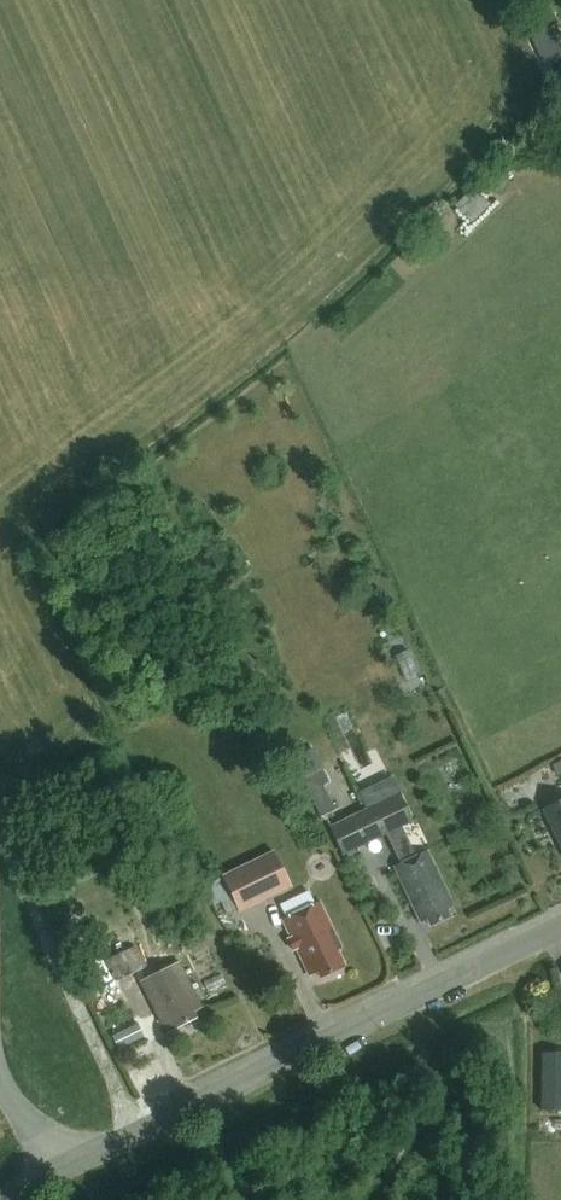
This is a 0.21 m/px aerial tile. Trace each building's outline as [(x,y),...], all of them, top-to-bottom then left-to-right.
[(532,37),(550,73),(560,68),(560,47),(551,27),(532,37)] [(377,588),(371,594),(385,608),(392,601),(377,588)] [(551,767),(557,777),(560,775),(560,762),(551,767)] [(324,786),(310,793),(322,818),(336,811),(324,786)] [(332,821),(345,849),(385,829),(399,823),(413,816),(400,789),(332,821)] [(543,814),(560,850),(560,805),(543,814)] [(399,823),(385,829),(402,864),(416,858),(399,823)] [(239,908),(291,882),(275,850),(223,876),(239,908)] [(448,909),(454,906),(428,852),(416,858),(402,864),(394,868),(420,923),(430,919),(433,925),(452,916),(448,909)] [(298,948),(310,975),(320,970),(323,977),(342,968),(339,961),(343,959),(338,949),(342,947),(321,902),(284,919),(292,937),(288,939),(293,950),(298,948)] [(145,966),(134,946),(102,963),(113,983),(145,966)] [(198,1014),(205,1010),(181,962),(141,982),(165,1028),(174,1023),(178,1030),(200,1019),(198,1014)] [(541,1055),(540,1112),(560,1112),(560,1056),(541,1055)]
